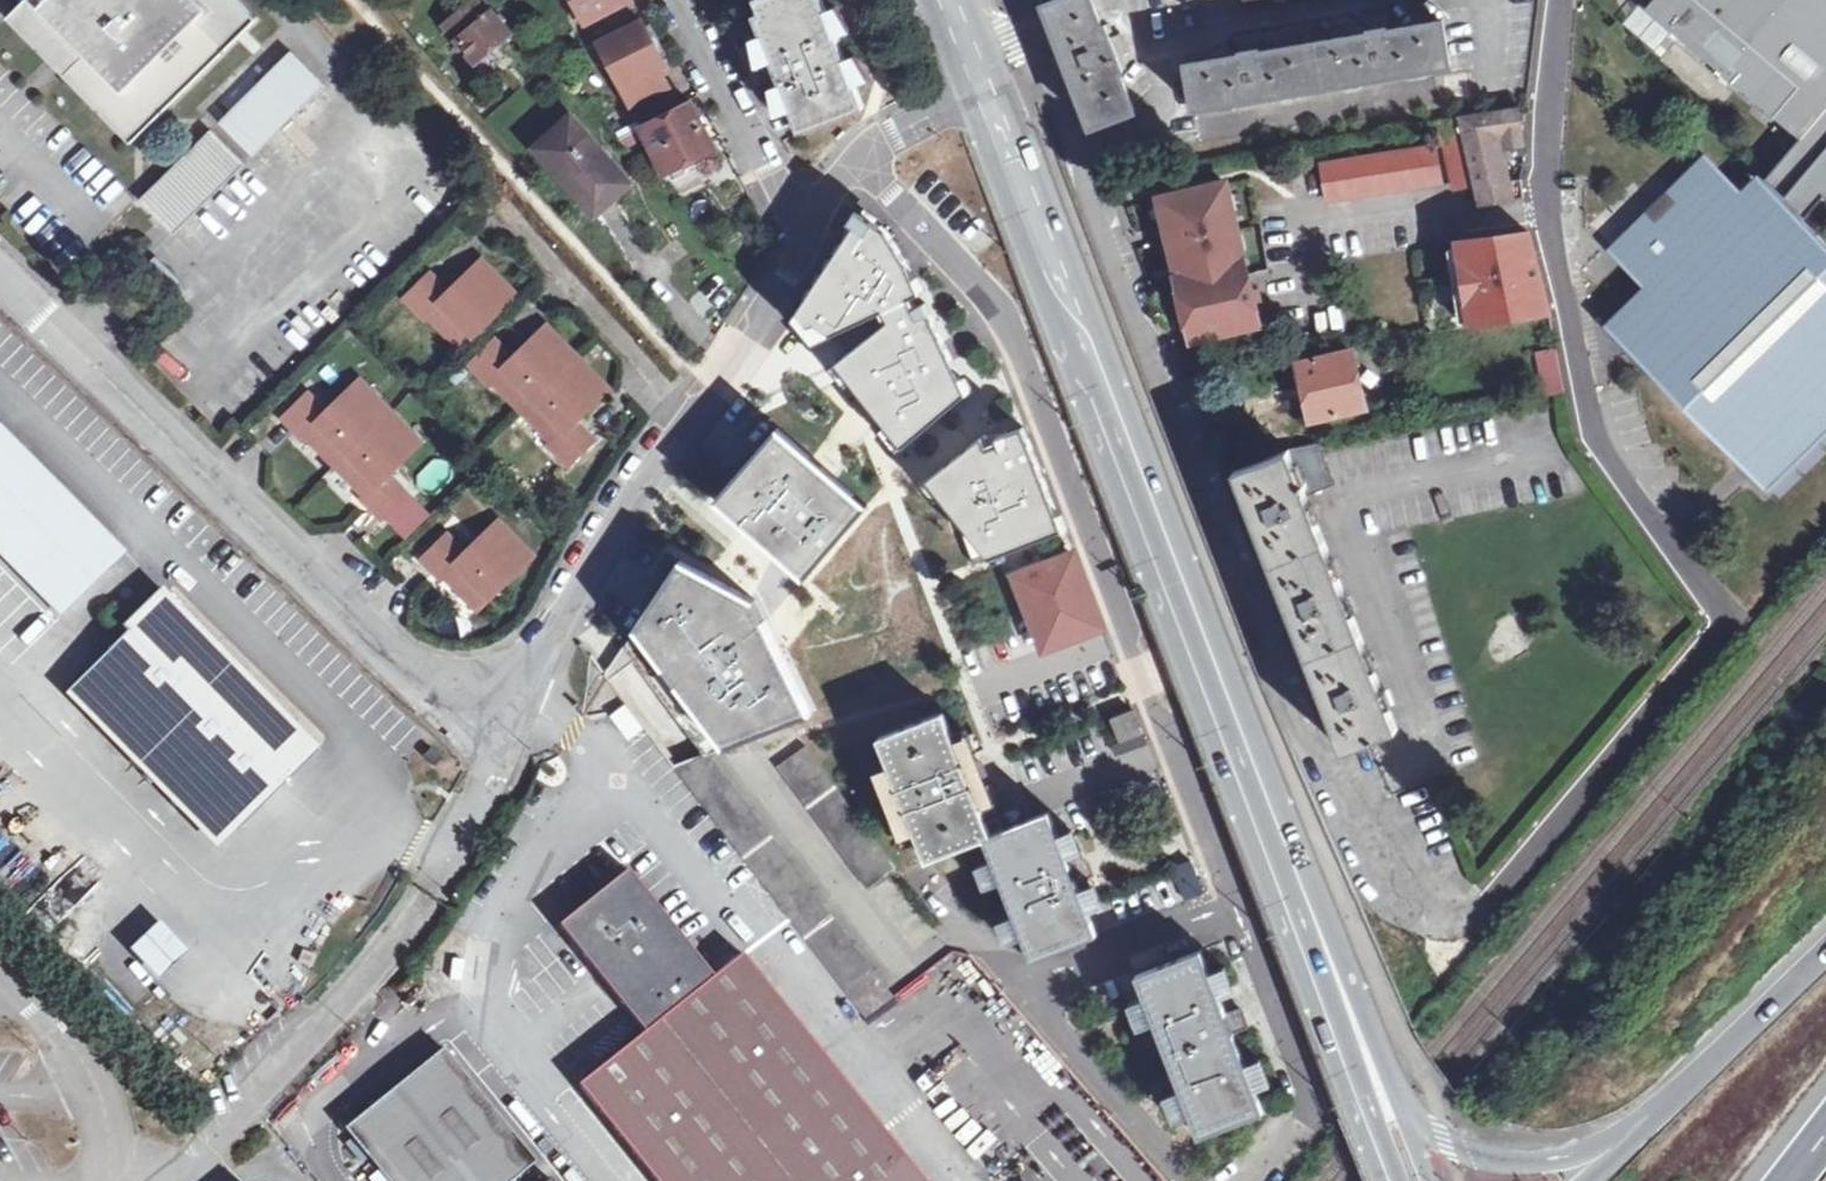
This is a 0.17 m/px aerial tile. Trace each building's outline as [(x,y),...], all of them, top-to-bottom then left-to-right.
[(239,0),(28,0),(11,16),(134,142),(258,20),(239,0)] [(571,0),(562,0),(574,24),(582,20),(571,0)] [(631,0),(571,0),(582,20),(583,25),(631,1),(631,0)] [(757,2),(761,14),(755,17),(763,35),(772,59),(774,64),(757,71),(762,85),(771,81),(773,86),(781,83),(782,84),(791,107),(800,132),(863,107),(822,0),(761,0),(757,2)] [(1092,129),(1135,112),(1119,71),(1126,69),(1120,55),(1128,52),(1121,36),(1114,38),(1108,25),(1102,27),(1091,0),(1041,0),(1092,129)] [(1246,14),(1285,6),(1283,0),(1241,0),(1246,14)] [(1647,7),(1804,137),(1766,181),(1810,224),(1825,206),(1825,0),(1653,0),(1647,7)] [(493,20),(477,1),(448,26),(478,59),(508,33),(500,24),(505,20),(501,14),(493,20)] [(1242,54),(1186,63),(1195,109),(1450,66),(1443,20),(1415,25),(1386,30),(1384,18),(1369,21),(1371,32),(1259,51),(1257,41),(1241,43),(1242,54)] [(667,67),(645,21),(601,42),(631,105),(669,88),(661,70),(667,67)] [(772,59),(763,35),(750,40),(759,64),(772,59)] [(288,50),(214,125),(249,160),(324,85),(288,50)] [(791,107),(782,84),(768,90),(777,113),(791,107)] [(630,107),(635,121),(683,105),(678,91),(630,107)] [(714,149),(692,103),(643,128),(649,141),(665,173),(714,149)] [(1456,119),(1443,122),(1457,189),(1474,185),(1480,204),(1524,198),(1520,180),(1507,183),(1499,151),(1504,150),(1500,136),(1522,133),(1519,108),(1456,119)] [(629,183),(571,121),(541,149),(598,211),(629,183)] [(649,141),(643,128),(619,140),(628,150),(649,141)] [(247,168),(215,134),(144,204),(177,237),(247,168)] [(1437,149),(1321,168),(1326,199),(1443,181),(1437,149)] [(1825,425),(1825,247),(1754,174),(1733,194),(1706,167),(1617,252),(1646,282),(1603,324),(1763,487),(1825,425)] [(1228,184),(1161,199),(1168,231),(1182,293),(1193,340),(1259,325),(1228,184)] [(888,232),(863,214),(799,313),(820,341),(837,333),(885,310),(891,320),(853,350),(837,363),(865,398),(893,457),(968,395),(926,304),(915,310),(913,298),(914,280),(902,256),(888,232)] [(1548,312),(1529,232),(1464,241),(1465,247),(1467,256),(1467,257),(1463,257),(1470,307),(1475,306),(1476,318),(1477,324),(1548,312)] [(464,345),(515,296),(484,263),(447,298),(429,280),(407,301),(425,319),(429,317),(442,330),(446,327),(464,345)] [(926,304),(914,280),(913,298),(915,310),(926,304)] [(885,310),(837,333),(853,350),(891,320),(885,310)] [(578,360),(547,328),(511,363),(491,343),(470,364),(490,385),(494,382),(507,395),(510,392),(527,410),(578,360)] [(1564,389),(1556,348),(1542,351),(1545,363),(1528,366),(1529,374),(1519,381),(1523,398),(1564,389)] [(1297,389),(1275,395),(1278,407),(1300,402),(1304,421),(1314,419),(1315,422),(1367,409),(1353,351),(1300,363),(1301,367),(1292,369),(1297,389)] [(1545,363),(1542,351),(1525,354),(1528,366),(1545,363)] [(607,390),(578,360),(527,410),(543,427),(540,429),(553,442),(549,445),(569,467),(590,445),(571,424),(607,390)] [(339,464),(391,412),(361,382),(325,417),(305,397),(282,419),(302,439),(306,436),(318,448),(321,446),(339,464)] [(391,412),(339,464),(356,482),(354,484),(366,496),(362,500),(382,520),(405,498),(386,478),(421,443),(391,412)] [(0,426),(0,439),(13,439),(0,425),(0,426)] [(866,509),(779,428),(717,501),(803,578),(866,509)] [(984,437),(930,480),(955,511),(975,566),(1063,530),(1044,481),(1023,429),(996,440),(997,443),(987,446),(984,437)] [(0,439),(0,554),(61,616),(114,566),(113,541),(13,439),(0,439)] [(1289,449),(1234,472),(1249,510),(1238,514),(1241,522),(1245,532),(1255,527),(1285,604),(1274,608),(1278,619),(1281,625),(1291,621),(1321,697),(1310,701),(1313,709),(1317,718),(1328,714),(1342,753),(1399,731),(1307,497),(1335,486),(1319,444),(1291,455),(1289,449)] [(461,587),(481,608),(532,556),(500,523),(464,558),(446,540),(425,562),(443,579),(446,577),(458,590),(461,587)] [(126,553),(113,541),(114,566),(126,553)] [(1019,578),(1046,648),(1073,638),(1101,627),(1074,557),(1019,578)] [(756,600),(683,561),(626,647),(707,758),(710,756),(756,739),(790,726),(813,716),(756,600)] [(319,750),(167,597),(111,652),(134,676),(112,697),(92,718),(119,745),(139,726),(240,828),(319,750)] [(707,758),(626,647),(604,676),(676,769),(707,758)] [(134,676),(111,652),(88,674),(112,697),(134,676)] [(625,705),(611,715),(627,738),(641,728),(625,705)] [(1134,711),(1112,720),(1121,743),(1143,735),(1134,711)] [(985,840),(992,838),(982,812),(972,786),(990,779),(986,768),(980,770),(977,763),(965,768),(963,762),(956,744),(945,716),(881,740),(892,768),(899,786),(911,818),(919,837),(929,862),(985,840)] [(790,726),(756,739),(869,891),(890,875),(897,883),(904,879),(790,726)] [(1143,735),(1121,743),(1128,761),(1150,752),(1143,735)] [(972,738),(956,744),(963,762),(979,756),(972,738)] [(868,1021),(895,1000),(710,756),(707,758),(676,769),(868,1021)] [(899,786),(892,768),(875,774),(882,793),(899,786)] [(972,786),(982,812),(1000,806),(990,779),(972,786)] [(992,838),(985,840),(996,868),(1003,885),(1015,917),(1021,933),(1032,961),(1097,936),(1080,892),(1078,887),(1095,880),(1092,873),(1089,865),(1085,867),(1082,861),(1069,865),(1067,859),(1061,843),(1050,816),(992,838)] [(919,837),(911,818),(895,825),(902,843),(919,837)] [(1078,837),(1061,843),(1067,859),(1084,853),(1078,837)] [(1179,898),(1199,895),(1194,861),(1173,865),(1179,898)] [(1003,885),(996,868),(979,875),(986,891),(1003,885)] [(562,926),(646,1034),(580,1087),(655,1180),(923,1180),(743,956),(715,978),(630,872),(562,926)] [(1097,886),(1080,892),(1086,908),(1103,902),(1097,886)] [(839,907),(857,933),(876,920),(858,893),(839,907)] [(1021,933),(1015,917),(998,924),(1005,940),(1021,933)] [(129,948),(158,978),(190,948),(161,918),(129,948)] [(1203,954),(1138,978),(1148,1003),(1156,1023),(1184,1094),(1191,1114),(1201,1139),(1265,1115),(1255,1090),(1248,1071),(1233,1034),(1247,1027),(1246,1023),(1243,1015),(1229,1020),(1220,998),(1213,979),(1203,954)] [(1230,972),(1213,979),(1220,998),(1237,991),(1230,972)] [(1156,1023),(1148,1003),(1131,1010),(1138,1029),(1156,1023)] [(538,1164),(445,1051),(346,1131),(353,1140),(346,1146),(362,1165),(369,1159),(387,1180),(516,1180),(538,1164)] [(1265,1064),(1248,1071),(1255,1090),(1273,1083),(1265,1064)] [(1175,1120),(1191,1114),(1184,1094),(1167,1101),(1175,1120)] [(1076,1180),(1112,1180),(1100,1164),(1076,1180)]
